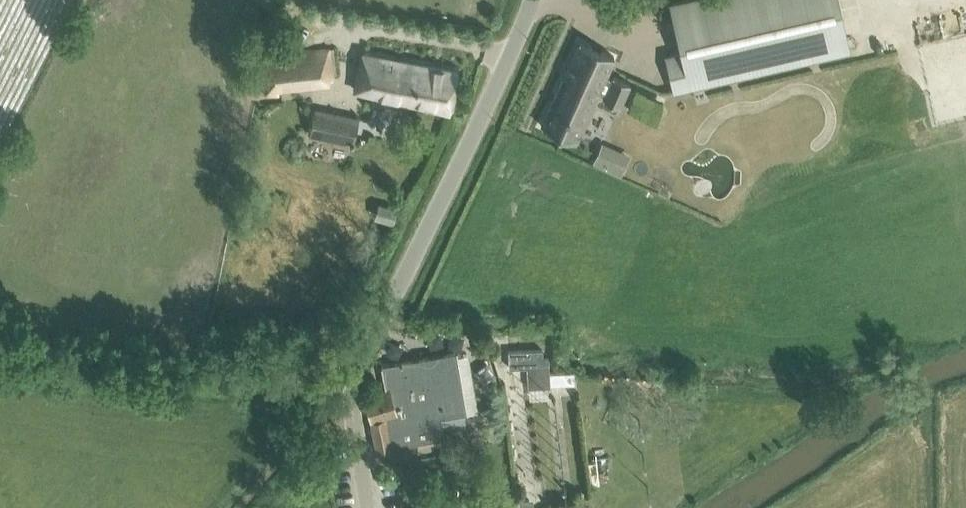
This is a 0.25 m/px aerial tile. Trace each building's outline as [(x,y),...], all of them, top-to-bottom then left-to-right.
[(675,88),(847,48),(836,0),(689,0),(672,4),(684,53),(667,57),(675,88)] [(563,76),(541,125),(576,141),(597,92),(604,95),(603,98),(620,106),(630,83),(613,75),(612,79),(605,75),(614,56),(579,40),(579,41),(579,42),(563,76)] [(266,95),(279,93),(279,88),(330,81),(329,76),(334,75),(331,47),(261,55),(266,95)] [(360,51),(356,69),(366,71),(361,95),(403,103),(403,102),(430,107),(449,111),(457,70),(438,66),(369,53),(360,51)] [(312,121),(309,135),(353,144),(359,116),(315,108),(312,121)] [(628,174),(637,152),(606,139),(597,161),(628,174)] [(540,349),(508,350),(509,367),(527,367),(527,387),(550,386),(550,383),(574,382),(573,371),(550,372),(549,356),(543,356),(543,353),(540,353),(540,349)] [(386,389),(364,396),(371,419),(372,426),(377,450),(406,445),(441,438),(437,418),(464,413),(453,351),(382,364),(386,389)] [(516,483),(496,486),(498,497),(477,500),(479,507),(520,507),(516,483)] [(528,507),(536,507),(540,505),(532,495),(523,503),(528,507)]
